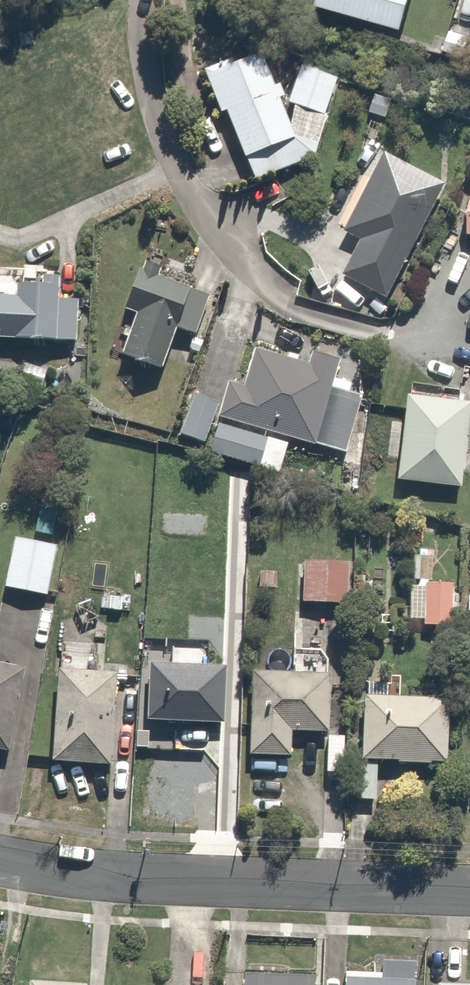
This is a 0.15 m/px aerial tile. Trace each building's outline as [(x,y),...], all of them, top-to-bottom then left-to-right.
[(398,28),(406,0),(306,0),(398,28)] [(228,108),(256,178),(316,154),(320,142),(295,134),(280,97),(286,95),(281,82),(276,84),(261,47),(206,69),(222,110),(228,108)] [(338,76),(301,64),(289,100),(326,113),(338,76)] [(445,180),(385,150),(344,231),(361,240),(343,277),(386,299),(445,180)] [(119,351),(159,365),(171,326),(195,334),(209,294),(132,268),(120,305),(133,310),(119,351)] [(45,282),(18,280),(17,295),(0,294),(0,336),(77,340),(78,299),(59,298),(60,275),(45,274),(45,282)] [(314,350),(310,362),(256,347),(245,384),(230,380),(219,414),(348,452),(364,394),(333,386),(341,359),(314,350)] [(220,402),(196,393),(182,432),(206,441),(220,402)] [(408,393),(398,479),(461,486),(469,412),(469,400),(408,393)] [(287,442),(220,422),(211,452),(278,471),(287,442)] [(5,534),(0,566),(0,585),(38,592),(46,541),(5,534)] [(343,559),(296,557),(294,595),(342,598),(343,559)] [(449,609),(449,578),(403,578),(403,620),(438,621),(438,608),(449,609)] [(218,659),(138,656),(136,716),(216,719),(218,659)] [(0,659),(0,746),(1,746),(19,664),(0,659)] [(113,667),(53,662),(46,753),(107,757),(113,667)] [(328,673),(242,668),(241,684),(252,684),(248,752),(292,755),(294,728),(325,730),(328,673)] [(354,691),(350,795),(366,795),(367,757),(440,759),(442,694),(354,691)] [(415,959),(336,957),(335,984),(405,984),(405,980),(415,981),(415,959)] [(222,967),(221,984),(310,984),(310,978),(294,978),(294,969),(222,967)]
